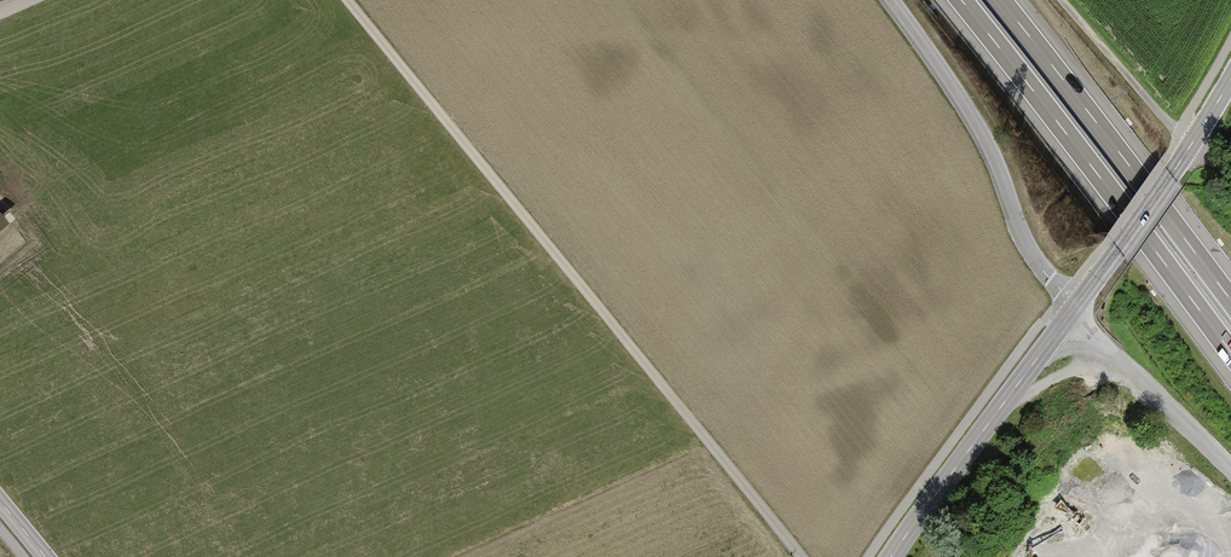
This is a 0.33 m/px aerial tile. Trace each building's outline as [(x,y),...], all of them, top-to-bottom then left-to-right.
[(0,213),(0,231),(9,224),(0,213)]
